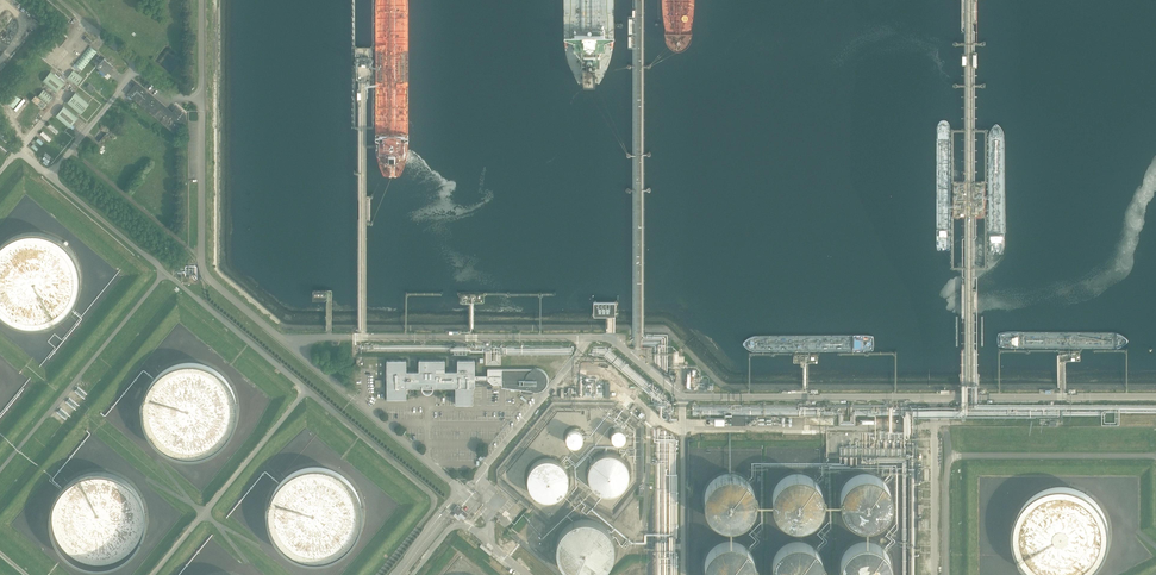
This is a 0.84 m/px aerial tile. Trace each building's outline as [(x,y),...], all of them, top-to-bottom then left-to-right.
[(62,32),(55,40),(61,45),(68,36),(62,32)] [(76,64),(82,70),(98,52),(91,46),(76,64)] [(114,65),(105,58),(97,66),(106,74),(114,65)] [(73,70),(68,78),(77,85),(83,77),(73,70)] [(43,82),(56,93),(65,83),(52,72),(43,82)] [(172,111),(145,88),(137,82),(127,94),(175,134),(185,122),(187,119),(186,113),(177,105),(172,111)] [(54,97),(44,89),(38,96),(48,104),(54,97)] [(14,108),(22,99),(12,91),(4,100),(14,108)] [(67,102),(81,114),(90,104),(76,92),(67,102)] [(56,116),(70,128),(78,118),(65,106),(56,116)] [(104,145),(110,137),(106,133),(99,141),(104,145)] [(3,315),(12,321),(22,325),(33,327),(43,326),(54,323),(63,318),(71,311),(77,302),(81,292),(82,281),(81,271),(78,261),(73,251),(66,243),(57,237),(47,234),(36,232),(26,233),(16,236),(6,241),(0,247),(0,312),(3,315)] [(326,299),(326,289),(314,289),(314,299),(326,299)] [(616,301),(594,301),(594,315),(616,315),(616,301)] [(142,416),(145,426),(150,435),(157,443),(166,449),(176,453),(187,454),(197,454),(207,451),(217,445),(225,438),(231,429),(235,419),(236,409),(235,398),(232,388),(227,379),(220,371),(211,365),(201,361),(190,359),(180,360),(170,363),(160,369),(152,376),(146,385),(142,394),(141,405),(142,416)] [(405,360),(386,360),(386,399),(405,399),(405,387),(455,387),(455,404),(472,404),(472,387),(474,387),(474,386),(474,380),(488,380),(492,384),(493,384),(502,384),(502,388),(533,391),(534,391),(536,391),(537,391),(539,391),(540,391),(541,390),(543,389),(544,388),(545,387),(546,386),(547,385),(547,383),(547,382),(547,380),(547,379),(547,377),(546,376),(546,374),(545,373),(544,372),(542,371),(541,370),(540,369),(538,369),(537,369),(535,368),(533,369),(502,368),(487,368),(487,376),(474,376),(474,360),(457,360),(457,371),(444,371),(444,360),(418,360),(418,371),(405,371),(405,360)] [(731,425),(745,425),(745,416),(731,416),(731,425)] [(626,435),(626,433),(626,432),(625,430),(624,429),(623,428),(622,427),(620,426),(618,426),(617,427),(615,427),(614,428),(613,430),(612,431),(612,433),(612,434),(612,436),(613,437),(614,439),(615,440),(617,440),(618,441),(620,441),(622,440),(623,439),(624,438),(625,437),(626,435)] [(583,438),(583,436),(583,435),(582,433),(581,432),(580,430),(579,429),(577,428),(576,428),(574,428),(572,428),(571,428),(569,429),(568,430),(567,431),(566,433),(566,435),(565,436),(566,438),(566,440),(567,441),(568,442),(569,443),(571,444),(572,445),(574,445),(576,445),(577,444),(579,443),(580,442),(581,441),(582,440),(583,438)] [(590,479),(591,483),(594,487),(597,489),(601,491),(605,492),(609,493),(613,492),(617,491),(621,489),(624,486),(626,482),(628,478),(628,474),(628,470),(627,466),(625,462),(623,459),(620,456),(616,454),(612,453),(608,453),(604,453),(600,455),(596,457),(593,460),(591,463),(589,467),(588,471),(589,475),(590,479)] [(529,485),(530,489),(533,492),(536,495),(540,497),(544,498),(548,498),(552,498),(556,496),(560,494),(563,491),(565,488),(567,484),(567,480),(567,476),(566,472),(564,468),(562,465),(559,462),(555,460),(551,459),(547,458),(543,459),(539,460),(535,463),(532,465),(530,469),(528,473),(527,477),(528,481),(529,485)] [(269,522),(272,532),(277,541),(284,549),(293,555),(303,559),(314,560),(324,560),(335,556),(344,551),(352,544),(358,535),(362,525),(363,515),(362,504),(359,494),(354,485),(347,477),(338,471),(328,467),(317,465),(307,466),(297,469),(287,475),(279,482),(273,491),(270,500),(268,511),(269,522)] [(51,526),(55,536),(60,545),(67,553),(76,559),(86,563),(96,565),(107,564),(117,561),(127,556),(134,548),(140,540),(144,530),(146,519),(145,508),(142,498),(137,489),(130,481),(121,475),(111,471),(100,470),(90,470),(79,474),(70,479),(62,486),(56,495),(52,505),(51,515),(51,526)] [(736,474),(730,474),(721,476),(713,481),(708,488),(704,499),(706,508),(710,517),(716,523),(721,525),(730,528),(739,526),(747,523),(754,516),(757,507),(758,498),(757,492),(752,484),(745,478),(736,474)] [(798,474),(788,476),(781,481),(775,488),(772,497),(772,506),(776,514),(782,521),(794,527),(803,527),(812,524),(821,516),(825,507),(826,498),(822,486),(815,479),(807,475),(798,474)] [(877,476),(864,474),(855,477),(847,482),(842,490),(840,501),(842,510),(847,518),(856,525),(865,527),(874,526),(885,520),(890,513),(893,504),(893,497),(890,488),(884,481),(877,476)] [(1023,553),(1028,562),(1036,570),(1043,574),(1090,574),(1095,572),(1103,565),(1109,556),(1113,546),(1114,536),(1114,525),(1110,515),(1105,506),(1098,498),(1089,492),(1079,488),(1069,486),(1058,487),(1048,490),(1038,496),(1031,503),(1025,512),(1021,521),(1019,532),(1020,543),(1023,553)] [(457,505),(452,510),(455,513),(453,515),(459,520),(461,517),(464,519),(468,514),(457,505)] [(560,563),(563,567),(568,571),(574,574),(576,574),(594,574),(597,574),(603,570),(607,566),(611,561),(613,555),(614,549),(614,543),(612,537),(610,532),(606,527),(601,523),(596,520),(590,518),(584,518),(578,519),(572,521),(567,524),(562,528),(559,533),(556,539),(555,545),(556,551),(557,557),(560,563)] [(731,542),(722,544),(714,548),(708,555),(705,564),(705,573),(706,574),(755,574),(756,566),(754,557),(749,550),(741,545),(731,542)] [(865,542),(856,545),(849,550),(844,558),(842,568),(843,574),(893,574),(894,572),(893,560),(889,552),(882,546),(874,542),(865,542)] [(799,543),(790,545),(782,549),(776,556),(772,566),(772,574),(823,574),(823,564),(820,556),(814,549),(806,544),(799,543)]
